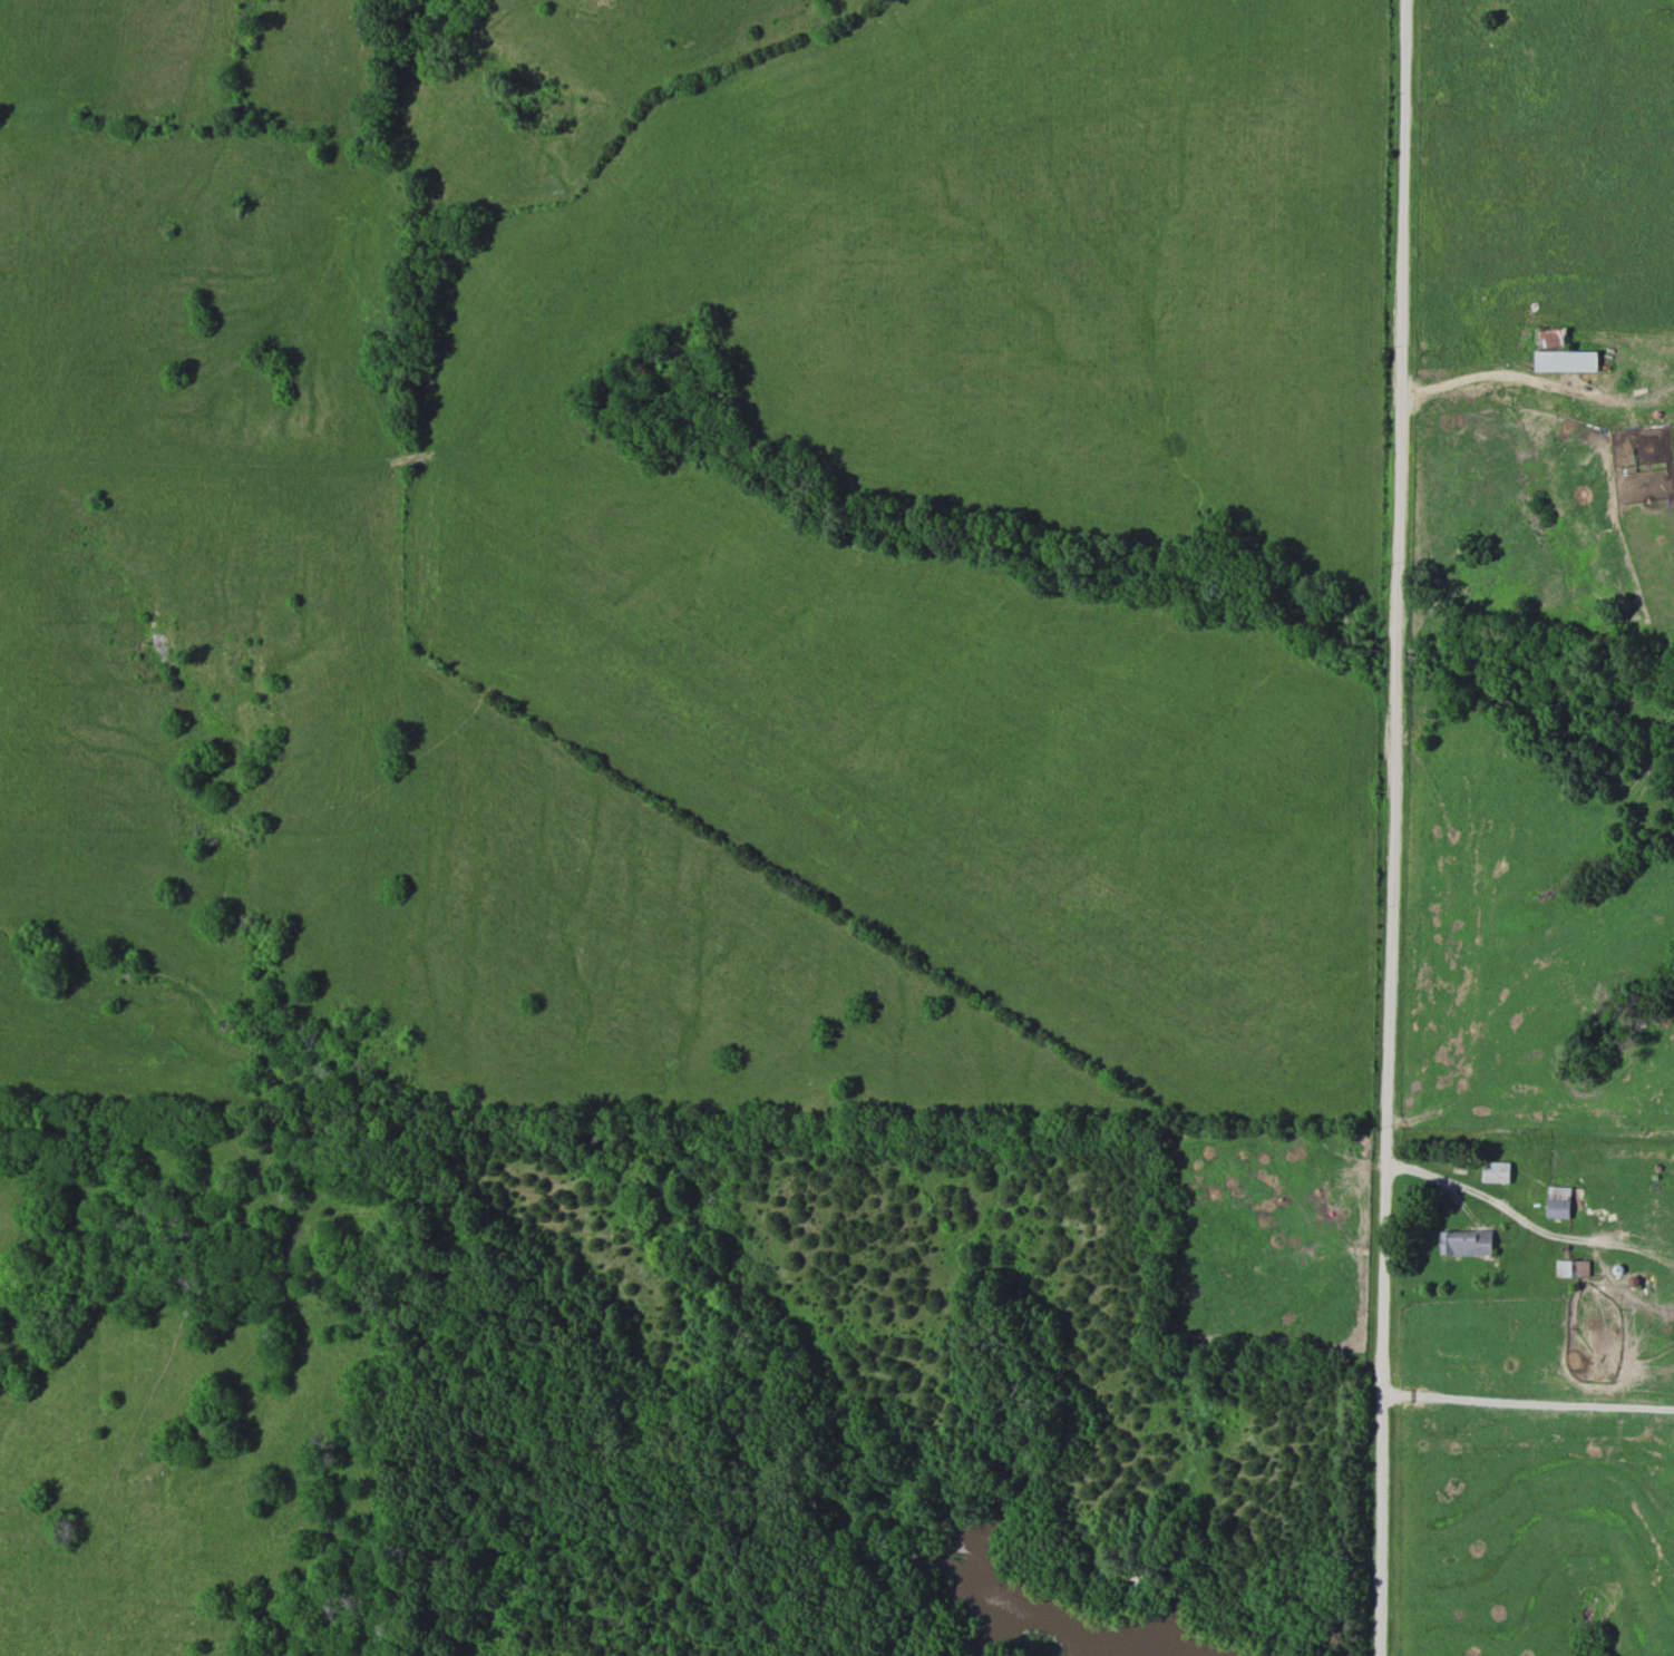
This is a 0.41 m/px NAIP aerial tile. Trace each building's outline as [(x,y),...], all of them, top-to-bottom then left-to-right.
[(1565,352),(1565,328),(1535,328),(1535,372),(1598,372),(1598,352),(1565,352)] [(1511,1162),(1483,1162),(1483,1184),(1511,1184),(1511,1162)] [(1572,1220),(1572,1186),(1549,1186),(1549,1220),(1572,1220)] [(1441,1233),(1441,1256),(1493,1256),(1493,1233),(1441,1233)] [(1591,1280),(1591,1262),(1558,1262),(1558,1280),(1591,1280)]
